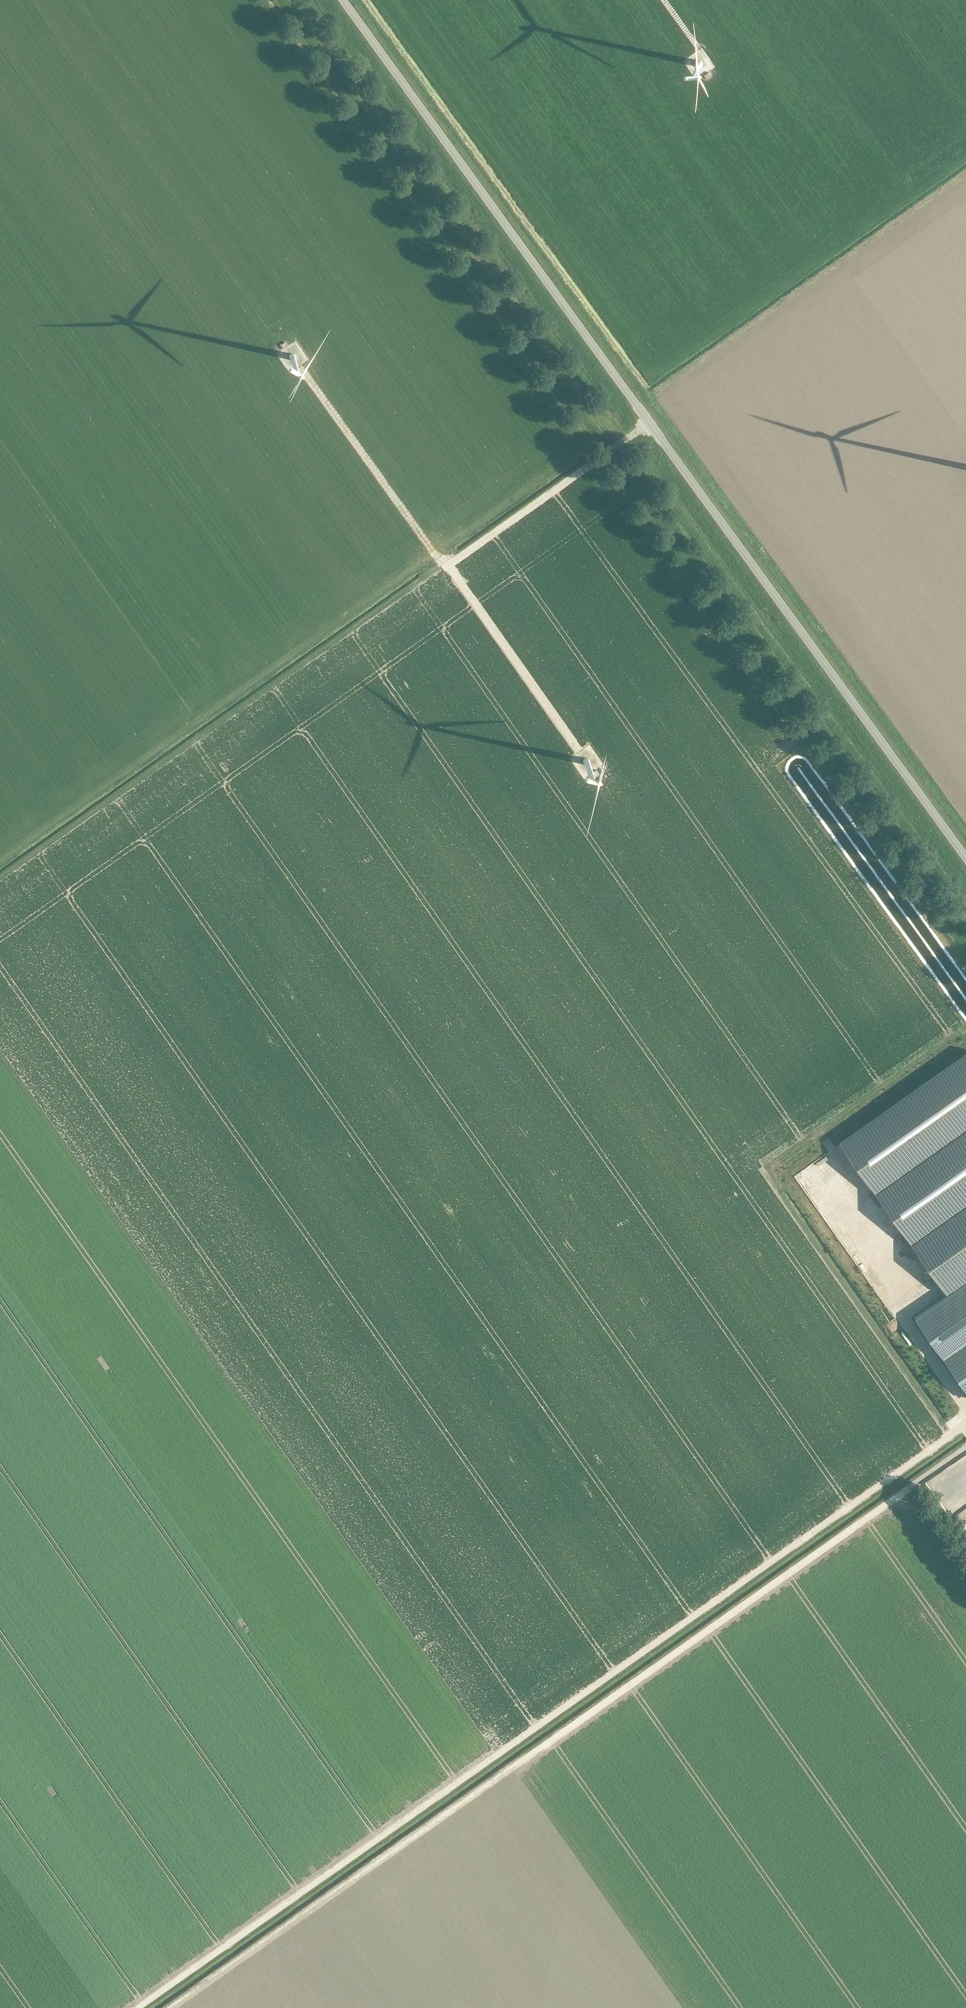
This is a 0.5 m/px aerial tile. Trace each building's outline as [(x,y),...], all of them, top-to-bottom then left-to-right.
[(692,69),(703,66),(702,61),(691,64),(692,69)] [(876,1193),(911,1243),(965,1203),(965,1054),(840,1143),(876,1193)] [(911,1243),(947,1293),(965,1280),(965,1203),(911,1243)] [(916,1318),(965,1389),(965,1280),(947,1293),(948,1295),(916,1318)] [(876,1513),(872,1520),(877,1524),(882,1518),(876,1513)] [(856,1530),(848,1536),(851,1540),(859,1534),(856,1530)]
